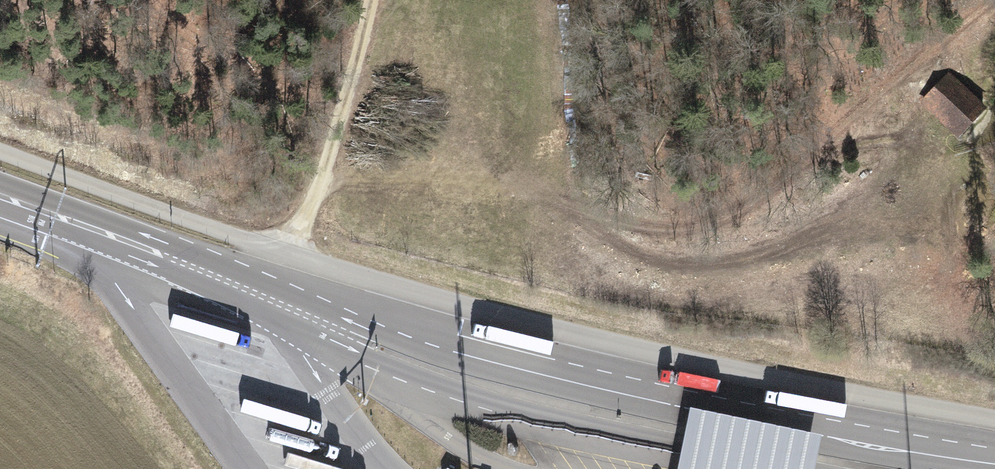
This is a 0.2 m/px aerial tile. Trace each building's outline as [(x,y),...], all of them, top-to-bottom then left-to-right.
[(924,101),(960,135),(984,110),(948,76),(924,101)] [(820,433),(691,406),(688,418),(681,456),(678,468),(813,468),(818,446),(820,433)]
